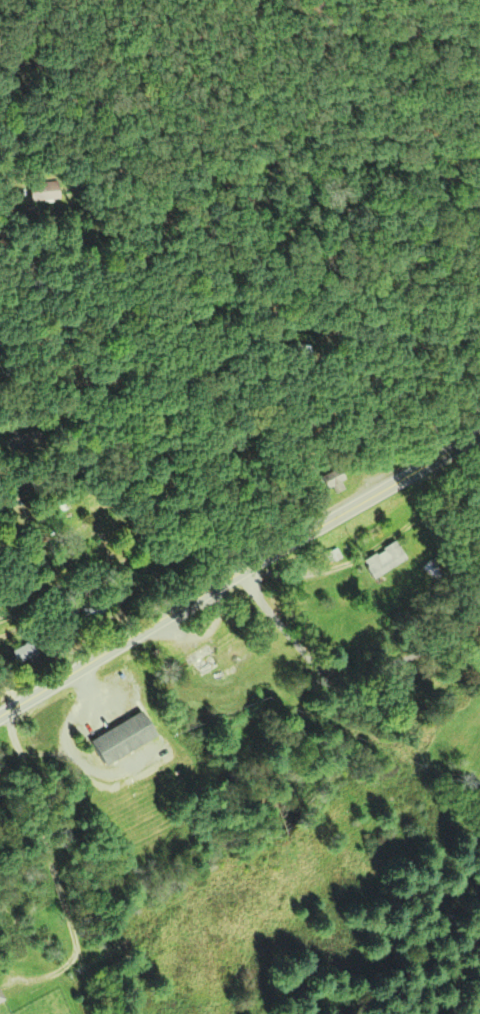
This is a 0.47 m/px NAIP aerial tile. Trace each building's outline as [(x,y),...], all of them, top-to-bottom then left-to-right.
[(326,490),(332,488),(335,494),(343,491),(339,482),(344,480),(338,468),(320,477),(326,490)] [(370,577),(362,564),(395,544),(404,558),(370,577)] [(57,569),(72,564),(68,552),(53,557),(57,569)] [(94,765),(82,743),(139,712),(151,735),(94,765)]
